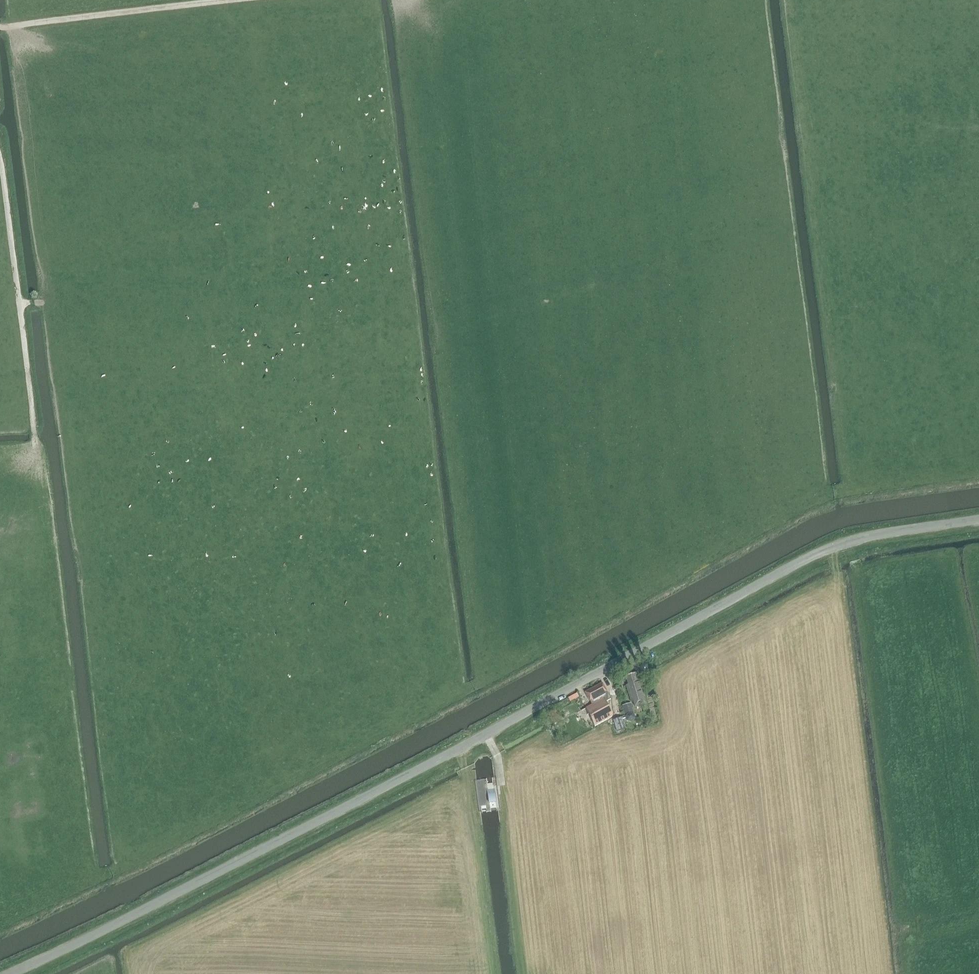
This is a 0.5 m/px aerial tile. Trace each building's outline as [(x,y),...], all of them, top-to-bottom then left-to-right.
[(642,680),(638,682),(636,674),(625,677),(628,686),(626,686),(628,694),(630,693),(634,707),(642,705),(645,704),(640,689),(644,687),(642,680)] [(608,695),(609,695),(602,683),(585,692),(592,704),(585,708),(594,726),(609,718),(612,716),(605,702),(610,699),(608,695)] [(635,719),(630,703),(622,705),(627,721),(631,722),(635,719)] [(547,714),(553,724),(561,719),(555,709),(547,714)] [(616,731),(625,728),(621,717),(613,719),(616,731)] [(494,788),(487,789),(488,803),(496,802),(494,788)]
